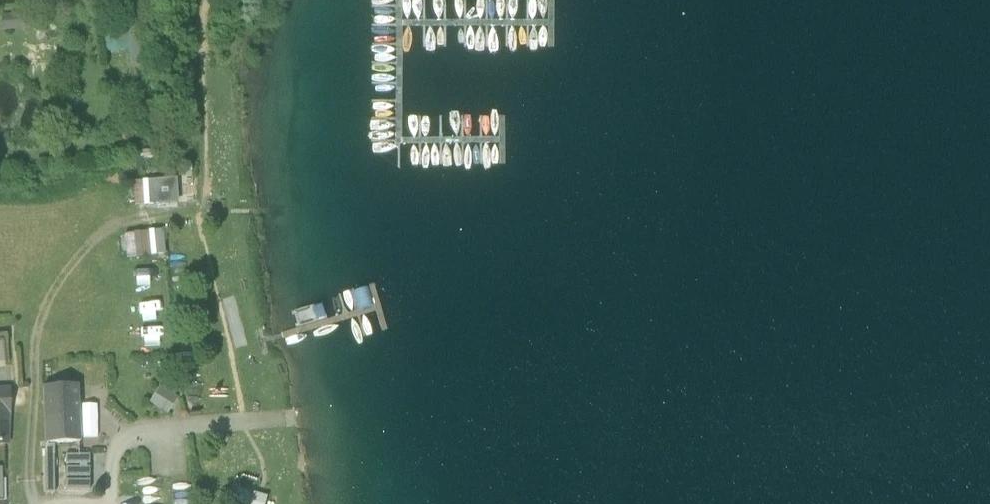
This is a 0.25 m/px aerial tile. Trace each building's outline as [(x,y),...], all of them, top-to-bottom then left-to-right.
[(149,64),(144,10),(124,12),(130,66),(149,64)] [(33,11),(1,15),(3,32),(35,29),(33,11)] [(126,50),(123,19),(101,21),(105,52),(126,50)] [(177,180),(147,182),(148,205),(178,204),(177,180)] [(127,232),(128,256),(155,255),(155,231),(127,232)] [(44,387),(46,444),(71,443),(80,443),(78,386),(44,387)] [(149,404),(168,416),(178,399),(160,387),(149,404)] [(0,390),(0,446),(8,445),(10,414),(10,389),(0,390)] [(67,488),(93,489),(94,453),(68,452),(67,488)] [(254,494),(238,489),(234,503),(251,503),(254,494)]
